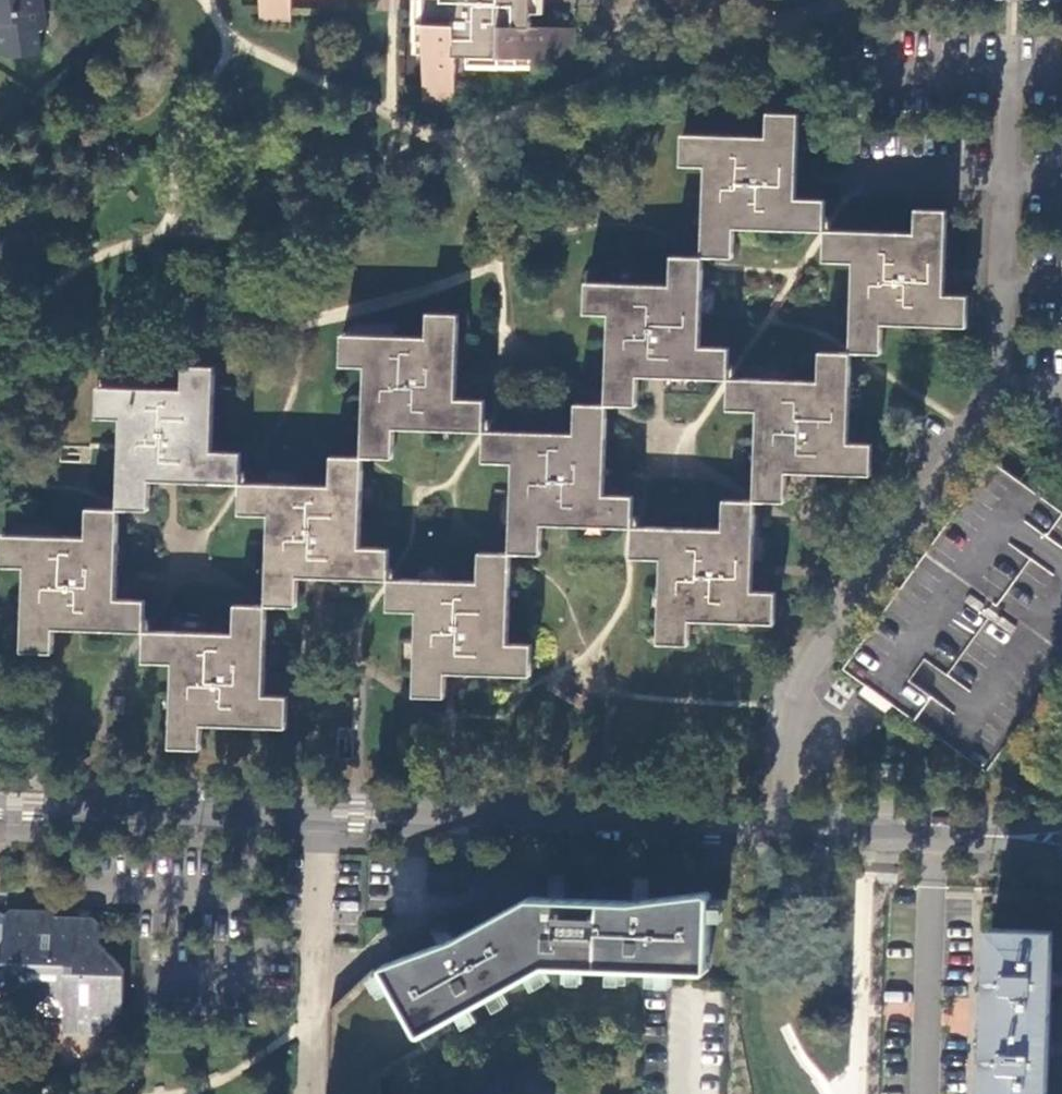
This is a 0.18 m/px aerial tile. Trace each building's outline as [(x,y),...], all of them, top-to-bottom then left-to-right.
[(42,53),(39,31),(44,30),(40,0),(0,0),(0,52),(10,57),(42,53)] [(262,23),(290,24),(290,0),(262,0),(262,23)] [(425,102),(455,103),(456,56),(576,58),(577,27),(530,26),(530,0),(426,0),(425,102)] [(800,113),(769,112),(769,137),(685,134),(684,164),(707,165),(704,256),(735,257),(737,226),(827,229),(828,199),(797,199),(798,178),(800,113)] [(919,232),(828,229),(827,260),(857,261),(853,351),(885,353),(887,323),(970,326),(971,297),(947,296),(948,275),(950,209),(919,209),(919,232)] [(700,347),(704,256),(674,255),(672,285),(588,283),(587,313),(611,313),(608,404),(639,405),(640,375),(659,376),(730,379),(730,347),(700,347)] [(457,379),(460,315),(430,314),(429,337),(343,334),(342,365),(367,366),(364,456),(395,457),(396,427),(487,430),(488,399),(457,398),(457,379)] [(849,443),(853,351),(822,351),(820,382),(731,379),(729,410),(759,411),(756,501),(787,502),(789,472),(818,473),(848,474),(872,475),(873,444),(849,443)] [(172,481),(241,483),(243,452),(213,451),(216,367),(185,366),(184,389),(100,386),(99,417),(122,418),(121,447),(121,479),(120,510),(151,511),(152,480),(172,481)] [(545,524),(634,527),(635,498),(605,497),(606,471),(608,404),(578,404),(577,433),(487,430),(485,462),(515,463),(511,552),(544,554),(545,524)] [(360,548),(364,456),(333,455),(331,486),(244,482),(241,483),(241,485),(240,514),(271,515),(270,604),(299,606),(301,576),(319,577),(390,579),(391,549),(360,548)] [(756,502),(756,501),(754,501),(724,499),(723,529),(637,527),(634,527),(634,530),(634,558),(663,559),(660,642),(691,643),(692,620),(776,622),(777,591),(753,591),(754,572),(756,502)] [(120,511),(120,510),(119,510),(88,509),(87,539),(4,536),(3,566),(27,567),(23,652),(54,654),(56,628),(147,631),(147,601),(116,600),(117,573),(120,511)] [(509,644),(511,552),(482,552),(481,582),(390,579),(389,610),(420,611),(417,695),(448,696),(449,672),(457,672),(532,675),(533,645),(509,644)] [(267,674),(270,604),(237,603),(235,634),(147,631),(145,662),(175,663),(172,746),(204,747),(205,724),(288,727),(289,696),(266,695),(267,674)] [(904,764),(872,764),(872,781),(904,782),(904,764)] [(532,895),(457,937),(437,945),(414,953),(387,963),(384,965),(384,969),(373,976),(381,989),(390,983),(419,1035),(421,1036),(424,1037),(459,1016),(465,1024),(472,1024),(479,1017),(476,1007),(491,998),(499,1010),(504,1009),(512,1004),(512,999),(508,990),(529,977),(537,988),(544,985),(553,976),(550,967),(554,966),(565,972),(565,980),(587,981),(587,967),(611,968),(610,981),(627,983),(628,976),(648,977),(650,970),(662,970),(662,981),(672,983),(676,978),(697,978),(703,973),(708,971),(713,967),(713,920),(722,920),(725,916),(726,896),(713,896),(712,892),(707,891),(635,900),(602,899),(532,895)] [(64,1017),(63,1033),(96,1035),(121,1010),(123,968),(100,945),(100,924),(94,918),(53,917),(53,911),(10,910),(5,916),(0,915),(0,944),(3,944),(2,969),(0,969),(0,1015),(64,1017)] [(1050,1050),(1053,978),(1054,930),(994,929),(988,1093),(1048,1093),(1050,1050)] [(424,1037),(421,1036),(419,1035),(390,983),(381,989),(373,976),(384,969),(384,965),(387,963),(414,953),(406,933),(331,1010),(327,1093),(384,1093),(383,1077),(462,1035),(459,1016),(424,1037)]
